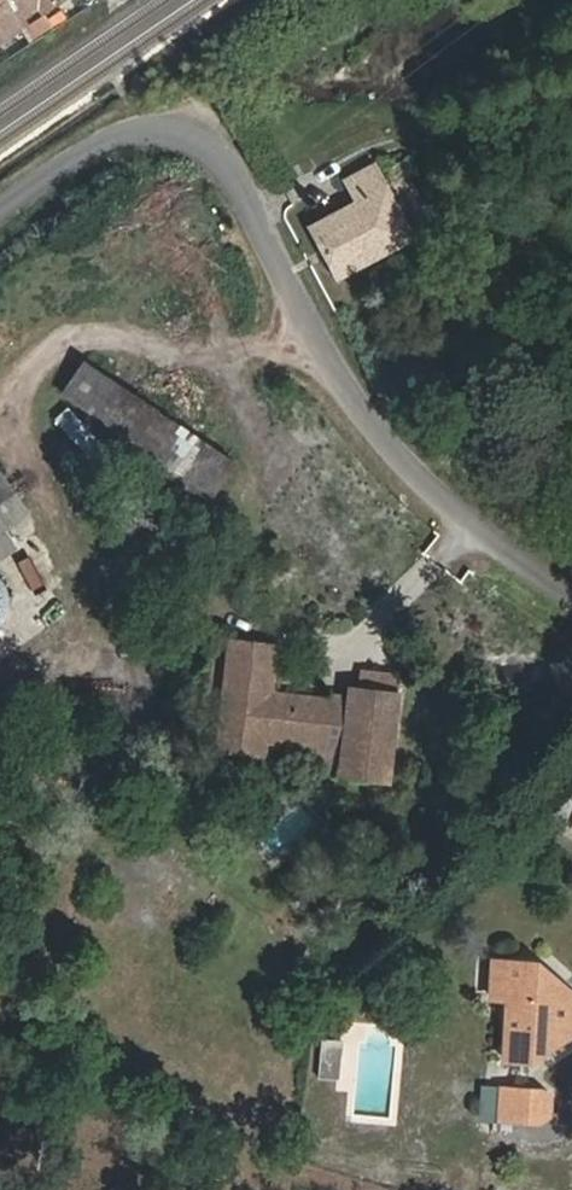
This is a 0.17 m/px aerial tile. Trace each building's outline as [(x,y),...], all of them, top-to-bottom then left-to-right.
[(62,0),(0,0),(0,34),(3,37),(22,24),(20,16),(38,3),(45,12),(62,0)] [(343,179),(356,203),(308,229),(336,279),(413,239),(410,233),(429,221),(406,178),(386,188),(372,164),(343,179)] [(252,474),(99,372),(77,401),(232,503),(252,474)] [(8,555),(28,539),(13,518),(30,503),(18,484),(0,499),(0,544),(8,555)] [(14,573),(0,569),(0,622),(14,573)] [(297,660),(251,654),(241,736),(289,739),(287,755),(336,758),(368,761),(364,788),(414,795),(425,707),(372,699),(369,721),(355,720),(356,713),(291,707),(297,660)] [(287,755),(289,739),(241,736),(237,765),(286,771),(287,755)] [(346,776),(346,787),(364,788),(368,761),(336,758),(335,776),(346,776)] [(564,981),(515,975),(512,1010),(534,1011),(527,1073),(557,1076),(571,1065),(571,988),(564,981)] [(526,1102),(523,1135),(571,1141),(571,1108),(526,1102)]
